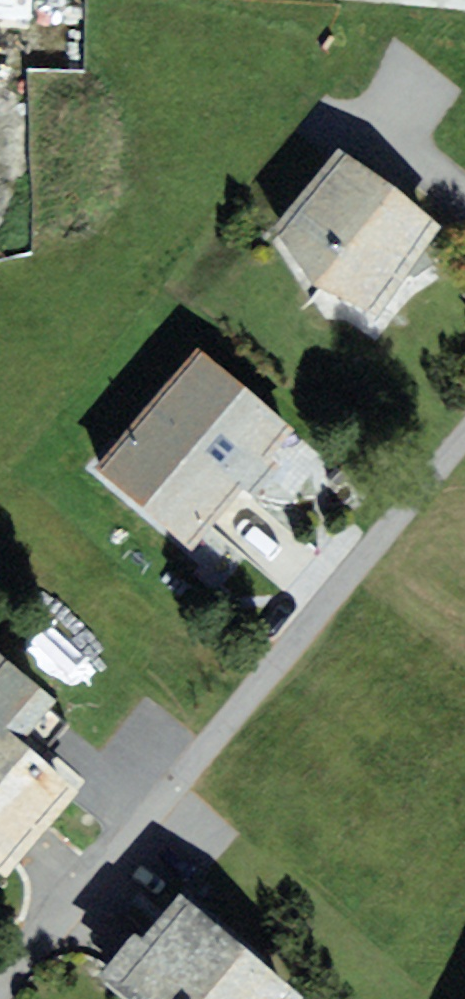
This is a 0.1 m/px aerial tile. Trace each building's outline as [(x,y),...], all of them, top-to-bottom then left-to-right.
[(377,312),(443,229),(337,147),(272,231),(317,283),(377,312)] [(199,346),(147,405),(244,490),(253,498),(282,465),(271,455),(294,429),(199,346)] [(191,550),(244,490),(147,405),(94,465),(191,550)] [(22,741),(57,700),(0,653),(0,723),(22,741)] [(8,877),(81,791),(22,741),(0,723),(0,871),(8,877)] [(180,892),(143,936),(136,930),(99,975),(128,998),(302,998),(305,995),(180,892)]
